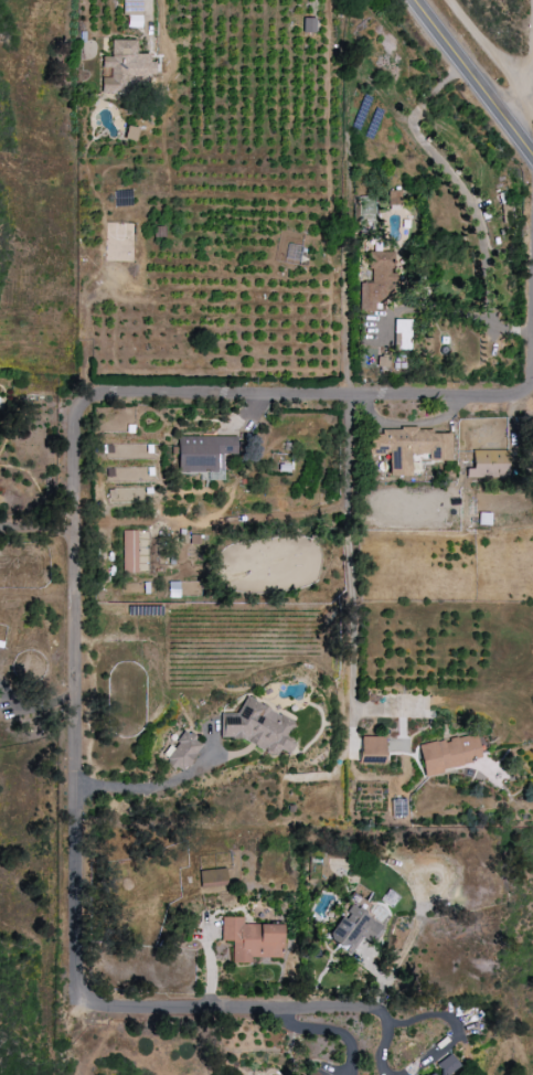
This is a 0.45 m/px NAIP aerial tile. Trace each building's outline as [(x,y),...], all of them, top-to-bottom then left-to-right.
[(315,18),(302,18),(302,33),(315,33),(315,18)] [(135,40),(110,40),(110,82),(101,82),(102,86),(154,85),(154,62),(147,62),(147,54),(135,54),(135,40)] [(124,139),(134,140),(136,129),(126,127),(124,139)] [(387,205),(402,205),(402,190),(387,190),(387,205)] [(360,283),(360,310),(375,310),(375,303),(384,303),(384,294),(395,294),(394,251),(368,252),(368,270),(371,270),(372,283),(360,283)] [(393,350),(409,350),(410,320),(393,319),(393,350)] [(376,367),(387,368),(388,356),(377,355),(376,367)] [(449,461),(449,430),(381,429),(381,434),(368,434),(367,454),(388,455),(388,475),(409,476),(409,455),(427,455),(427,460),(449,461)] [(177,472),(223,471),(223,453),(237,452),(237,436),(177,437),(177,472)] [(508,450),(472,450),(472,469),(465,469),(465,478),(508,478),(508,450)] [(136,573),(136,530),(122,531),(122,573),(136,573)] [(236,714),(221,713),(221,731),(217,738),(236,738),(276,756),(279,750),(289,754),(295,741),(287,738),(294,720),(243,698),(236,714)] [(169,745),(159,758),(174,768),(176,765),(184,771),(203,744),(183,731),(172,747),(169,745)] [(423,777),(443,774),(442,768),(483,761),(478,733),(417,745),(423,777)] [(383,736),(359,737),(359,763),(384,763),(383,736)] [(198,871),(200,888),(225,886),(224,868),(198,871)] [(382,928),(349,904),(326,937),(349,954),(362,937),(371,943),(382,928)] [(282,925),(242,924),(242,917),(221,917),(220,941),(232,941),(232,963),(249,963),(249,957),(281,958),(282,925)] [(449,1054),(435,1064),(443,1074),(447,1074),(459,1067),(449,1054)]
